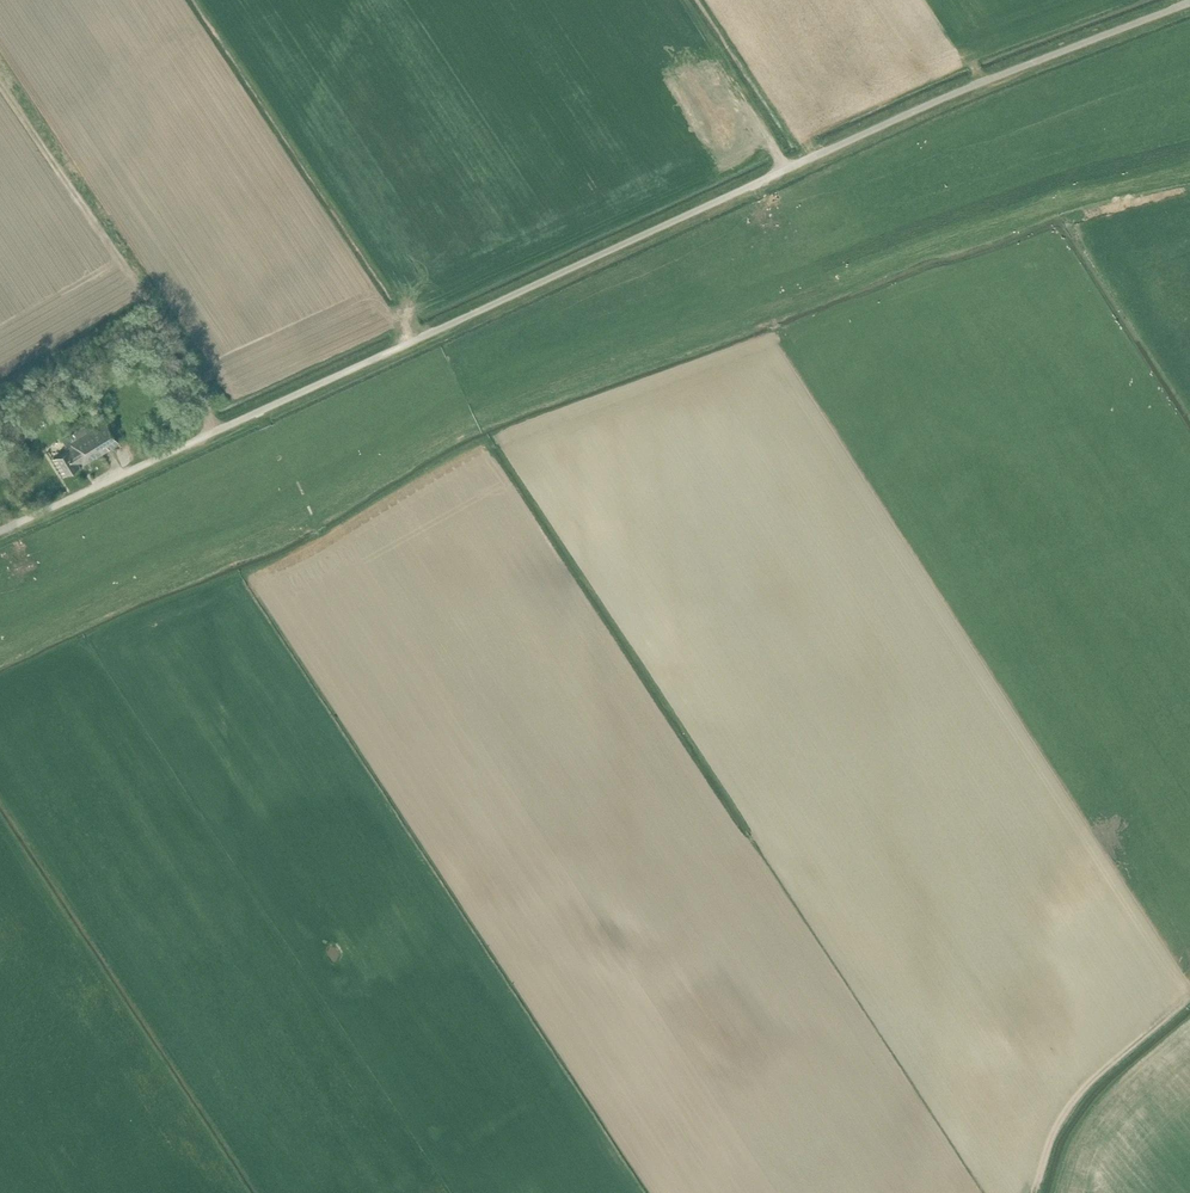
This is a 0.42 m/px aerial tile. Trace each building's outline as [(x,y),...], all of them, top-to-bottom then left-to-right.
[(138,330),(130,334),(133,339),(141,334),(138,330)] [(62,399),(60,400),(62,405),(75,428),(81,424),(68,401),(65,403),(62,399)] [(69,449),(52,459),(62,476),(79,466),(77,463),(82,460),(83,463),(118,441),(105,421),(87,432),(84,426),(70,435),(63,439),(69,449)] [(70,435),(65,427),(58,432),(63,439),(70,435)] [(6,435),(1,439),(9,452),(14,449),(6,435)]
